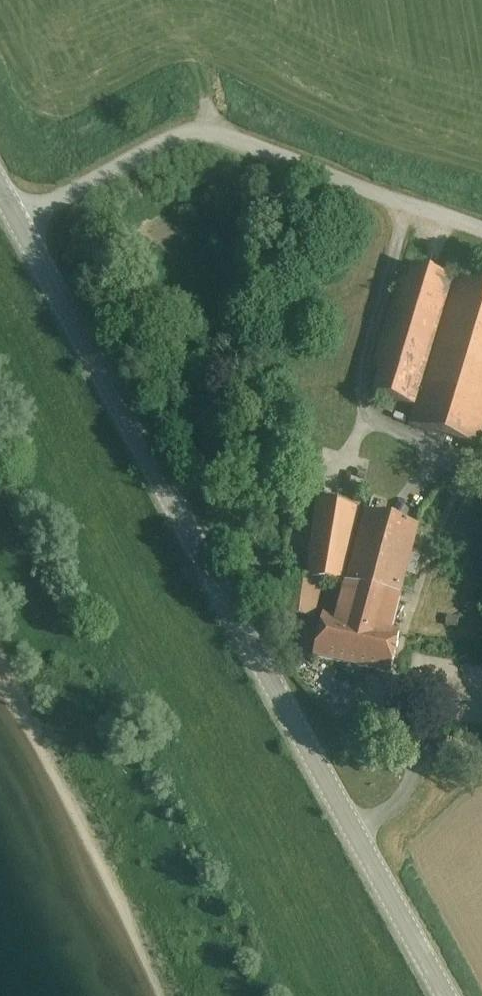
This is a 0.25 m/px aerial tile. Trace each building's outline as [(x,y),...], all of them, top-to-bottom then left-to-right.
[(414,409),(453,283),(404,268),(372,371),(380,374),(373,396),(414,409)] [(476,449),(481,431),(481,291),(453,283),(414,409),(408,428),(476,449)] [(315,502),(305,581),(305,583),(319,585),(343,588),(358,512),(315,502)] [(364,515),(344,590),(396,604),(416,529),(364,515)] [(313,621),(319,585),(305,583),(305,581),(284,579),(280,617),(313,621)] [(356,613),(353,628),(389,635),(396,604),(344,590),(339,609),(356,613)] [(353,628),(320,621),(312,660),(389,677),(398,637),(389,635),(353,628)]
